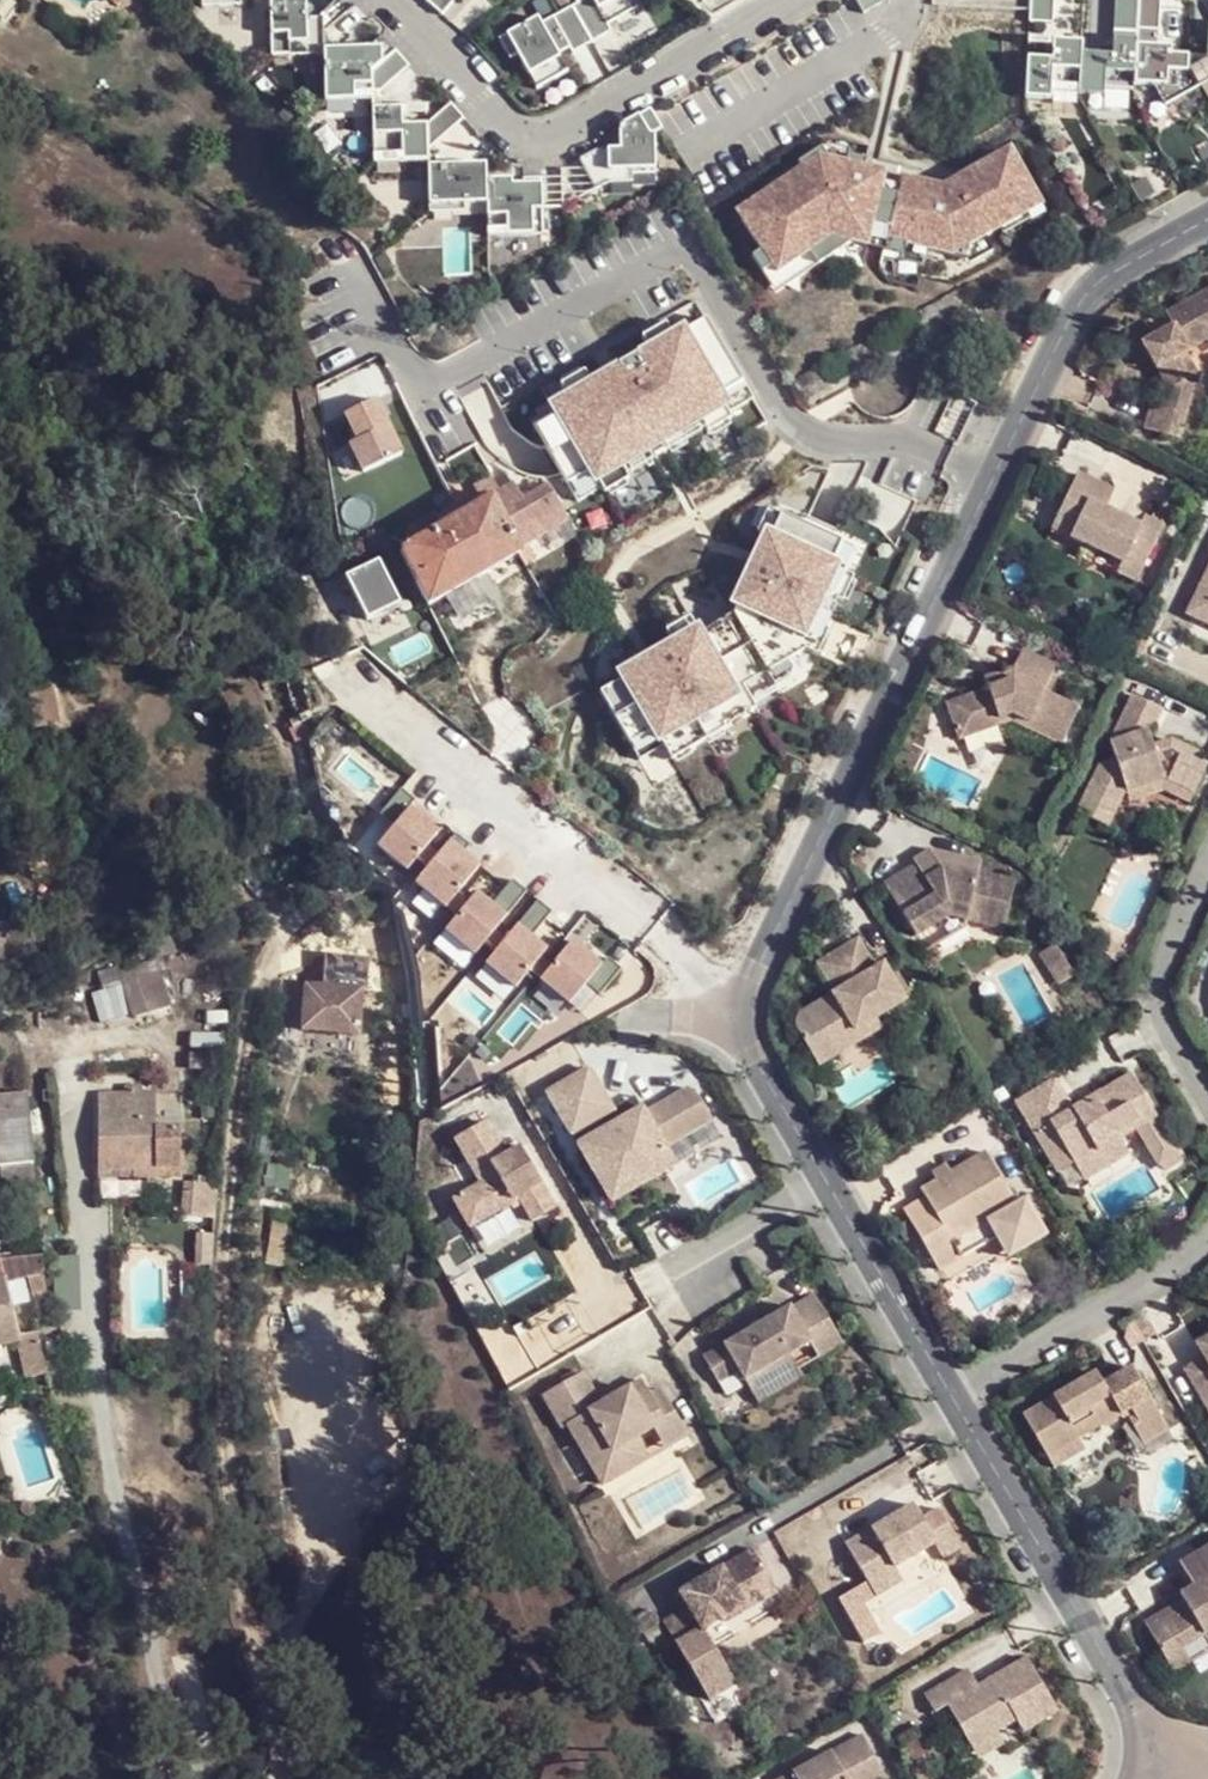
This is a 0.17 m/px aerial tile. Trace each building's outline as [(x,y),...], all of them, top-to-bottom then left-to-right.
[(200,9),(240,9),(240,0),(200,0),(200,9)] [(271,58),(325,57),(325,49),(325,31),(309,31),(308,0),(270,0),(271,58)] [(423,0),(440,15),(452,0),(423,0)] [(570,10),(590,46),(609,36),(605,28),(636,12),(630,0),(571,0),(575,7),(570,10)] [(865,16),(883,2),(883,0),(854,0),(865,16)] [(1033,21),(1057,22),(1058,0),(1034,0),(1033,21)] [(1141,0),(1118,0),(1116,44),(1102,44),(1102,51),(1084,51),(1083,84),(1138,86),(1138,80),(1141,0)] [(1138,80),(1157,81),(1169,101),(1201,83),(1192,66),(1192,51),(1174,50),(1174,43),(1162,42),(1163,0),(1141,0),(1138,80)] [(590,46),(570,10),(539,27),(535,21),(497,42),(507,62),(515,58),(534,93),(565,76),(555,58),(568,51),(570,57),(590,46)] [(397,53),(383,38),(370,49),(325,49),(325,57),(326,100),(354,100),(354,93),(373,93),(373,72),(397,53)] [(1082,90),(1084,40),(1057,39),(1056,58),(1031,57),(1029,97),(1053,97),(1054,89),(1082,90)] [(1192,51),(1192,66),(1201,83),(1207,78),(1207,51),(1192,51)] [(373,72),(373,93),(380,93),(409,69),(397,53),(373,72)] [(404,110),(373,110),(374,165),(429,166),(429,153),(430,128),(405,128),(404,110)] [(452,110),(430,128),(429,153),(465,125),(452,110)] [(596,158),(578,167),(593,197),(606,191),(631,191),(631,183),(654,183),(654,143),(661,138),(650,118),(619,135),(618,157),(596,158)] [(777,201),(744,222),(763,253),(754,259),(764,275),(774,269),(779,277),(812,254),(821,268),(855,245),(889,252),(891,242),(930,250),(971,259),(974,245),(990,236),(1032,212),(1026,202),(1040,194),(1032,180),(1026,183),(1008,152),(972,172),(981,187),(966,195),(964,191),(946,187),(905,178),(903,186),(886,182),(888,174),(867,169),(869,162),(829,153),(771,193),(777,201)] [(488,169),(429,169),(429,216),(453,216),(453,209),(489,208),(488,185),(488,169)] [(972,172),(946,187),(964,191),(966,195),(981,187),(972,172)] [(514,184),(488,185),(489,208),(489,241),(544,240),(543,184),(525,184),(525,190),(514,190),(514,184)] [(1026,202),(1032,212),(1046,203),(1040,194),(1026,202)] [(990,236),(974,245),(971,259),(974,264),(998,250),(990,236)] [(930,250),(891,242),(889,252),(907,257),(906,262),(926,267),(930,250)] [(779,277),(774,269),(764,275),(778,297),(821,268),(812,254),(779,277)] [(1198,351),(1191,340),(1207,330),(1207,291),(1170,314),(1175,325),(1144,344),(1170,392),(1165,414),(1150,409),(1143,432),(1180,445),(1200,392),(1191,376),(1201,369),(1191,354),(1198,351)] [(531,431),(565,488),(586,476),(592,486),(612,474),(614,476),(621,477),(625,475),(626,477),(641,468),(640,466),(646,462),(642,455),(657,446),(683,431),(689,440),(697,432),(698,431),(700,425),(698,422),(716,411),(718,410),(712,399),(735,386),(697,323),(679,334),(681,337),(676,340),(674,337),(670,340),(647,353),(636,360),(634,358),(615,369),(617,371),(589,388),(566,401),(550,411),(553,419),(549,422),(547,420),(531,431)] [(640,341),(647,353),(670,340),(662,327),(640,341)] [(1207,345),(1207,330),(1191,340),(1198,351),(1207,345)] [(559,389),(566,401),(589,388),(581,375),(559,389)] [(735,386),(712,399),(718,410),(716,411),(720,418),(745,403),(735,386)] [(376,400),(342,416),(355,444),(347,447),(361,476),(404,455),(376,400)] [(966,409),(949,400),(932,433),(948,441),(966,409)] [(716,411),(698,422),(700,425),(698,431),(697,432),(700,437),(723,423),(720,418),(716,411)] [(683,431),(657,446),(662,453),(663,455),(689,440),(683,431)] [(657,446),(642,455),(646,462),(662,453),(657,446)] [(1142,581),(1165,536),(1140,524),(1108,507),(1117,488),(1079,470),(1057,514),(1090,531),(1086,543),(1119,560),(1116,566),(1142,581)] [(470,484),(480,499),(460,511),(404,544),(395,551),(427,604),(516,550),(518,549),(517,547),(565,518),(544,482),(520,497),(510,480),(496,488),(489,474),(470,484)] [(598,491),(601,496),(624,483),(621,477),(614,476),(612,474),(594,484),(598,491)] [(575,505),(598,491),(594,484),(592,486),(586,476),(565,488),(575,505)] [(402,541),(404,544),(460,511),(450,497),(404,523),(401,531),(404,536),(401,538),(399,537),(398,539),(402,541)] [(759,533),(763,535),(773,514),(760,508),(750,531),(758,535),(759,533)] [(1140,524),(1165,536),(1170,525),(1147,511),(1140,524)] [(758,535),(750,531),(728,602),(731,604),(728,612),(719,617),(720,619),(700,629),(701,631),(696,634),(694,629),(670,643),(654,653),(653,651),(618,672),(621,678),(599,690),(629,741),(651,728),(657,739),(659,738),(663,744),(680,733),(688,747),(706,737),(698,723),(716,712),(722,722),(727,719),(728,721),(744,712),(743,710),(747,707),(749,709),(759,703),(743,676),(805,640),(817,645),(826,625),(821,623),(823,618),(826,619),(834,600),(832,599),(834,594),(828,591),(836,572),(828,569),(829,565),(825,563),(834,542),(773,514),(763,535),(759,533),(758,535)] [(1051,525),(1086,543),(1090,531),(1057,514),(1051,525)] [(834,542),(825,563),(829,565),(828,569),(836,572),(841,574),(852,550),(834,542)] [(342,582),(367,624),(399,605),(374,563),(342,582)] [(1189,608),(1207,618),(1207,569),(1189,608)] [(834,594),(840,597),(848,578),(836,572),(828,591),(834,594)] [(251,604),(256,578),(236,580),(249,600),(251,604)] [(209,599),(227,598),(225,581),(207,582),(209,599)] [(670,643),(694,629),(685,615),(662,629),(670,643)] [(971,693),(989,726),(1018,719),(1065,742),(1084,706),(1046,687),(1059,661),(1025,644),(1013,666),(998,670),(1002,685),(988,688),(971,693)] [(985,673),(988,688),(1002,685),(998,670),(985,673)] [(1196,743),(1165,755),(1154,734),(1148,720),(1154,707),(1127,690),(1116,731),(1107,739),(1113,750),(1096,757),(1076,795),(1078,804),(1095,813),(1106,792),(1119,798),(1131,776),(1162,765),(1198,784),(1207,768),(1207,755),(1196,743)] [(960,733),(989,726),(971,693),(949,699),(960,733)] [(698,723),(706,737),(724,726),(716,712),(698,723)] [(657,739),(651,728),(629,741),(639,758),(663,744),(659,738),(657,739)] [(663,744),(671,757),(688,747),(680,733),(663,744)] [(1165,755),(1196,743),(1192,737),(1154,734),(1165,755)] [(411,796),(397,784),(375,811),(390,822),(373,842),(402,867),(411,856),(423,841),(434,828),(405,804),(411,796)] [(1108,819),(1119,798),(1106,792),(1095,813),(1108,819)] [(422,865),(411,879),(441,904),(453,889),(476,861),(460,848),(466,840),(452,829),(434,850),(422,865)] [(423,841),(411,856),(422,865),(434,850),(423,841)] [(942,876),(957,874),(960,863),(938,862),(920,871),(928,883),(942,876)] [(972,875),(957,874),(942,876),(928,883),(920,871),(917,866),(884,885),(915,939),(947,920),(1004,925),(1012,874),(978,870),(972,875)] [(453,913),(441,927),(470,951),(479,940),(490,926),(522,887),(508,875),(488,900),(473,888),(464,898),(453,913)] [(464,898),(453,889),(441,904),(453,913),(464,898)] [(547,907),(533,896),(502,935),(490,949),(481,960),(510,984),(525,966),(536,952),(542,945),(527,932),(547,907)] [(490,926),(479,940),(490,949),(502,935),(490,926)] [(596,990),(617,964),(603,953),(597,960),(568,936),(547,961),(536,975),(565,999),(582,978),(596,990)] [(1045,987),(1064,977),(1045,942),(1027,952),(1045,987)] [(849,1041),(877,1026),(906,1008),(883,967),(872,972),(858,947),(824,966),(840,995),(829,1003),(797,1022),(791,1035),(815,1075),(838,1063),(826,1042),(843,1032),(849,1041)] [(536,952),(525,966),(536,975),(547,961),(536,952)] [(119,989),(154,975),(147,957),(111,971),(119,989)] [(813,972),(829,1003),(840,995),(824,966),(813,972)] [(362,991),(303,985),(300,1031),(360,1037),(362,991)] [(882,1035),(877,1026),(849,1041),(854,1054),(882,1035)] [(854,1054),(849,1041),(843,1032),(826,1042),(838,1063),(854,1054)] [(120,1071),(98,1072),(97,1158),(172,1158),(170,1107),(157,1106),(157,1070),(142,1072),(143,1062),(122,1063),(120,1071)] [(51,1128),(24,1129),(15,1070),(0,1071),(0,1165),(56,1160),(51,1128)] [(1072,1171),(1116,1146),(1129,1138),(1152,1124),(1127,1078),(1098,1095),(1104,1106),(1089,1117),(1082,1104),(1067,1114),(1049,1084),(1014,1104),(1033,1138),(1049,1131),(1072,1171)] [(697,1086),(651,1109),(665,1137),(714,1113),(697,1086)] [(604,1125),(649,1103),(642,1091),(576,1124),(609,1189),(675,1156),(668,1143),(624,1164),(604,1125)] [(1104,1106),(1098,1095),(1082,1104),(1089,1117),(1104,1106)] [(665,1137),(651,1109),(649,1103),(604,1125),(624,1164),(668,1143),(665,1137)] [(467,1125),(511,1200),(517,1197),(532,1217),(557,1201),(520,1141),(503,1151),(483,1116),(467,1125)] [(1152,1124),(1129,1138),(1149,1171),(1170,1157),(1152,1124)] [(475,1178),(456,1190),(472,1220),(511,1200),(467,1125),(452,1133),(475,1178)] [(1133,1173),(1116,1146),(1072,1171),(1087,1197),(1133,1173)] [(955,1254),(947,1243),(983,1224),(1011,1208),(984,1162),(951,1180),(933,1190),(918,1198),(922,1204),(901,1219),(936,1274),(958,1261),(955,1254)] [(181,1195),(215,1196),(216,1166),(181,1165),(181,1195)] [(933,1190),(951,1180),(946,1169),(927,1180),(933,1190)] [(1011,1208),(983,1224),(991,1235),(1002,1257),(1040,1237),(1019,1203),(1011,1208)] [(991,1235),(983,1224),(947,1243),(955,1254),(991,1235)] [(2,1260),(0,1260),(0,1337),(18,1333),(2,1260)] [(818,1274),(777,1299),(797,1335),(810,1328),(818,1341),(848,1323),(818,1274)] [(797,1335),(777,1299),(705,1342),(713,1357),(734,1343),(743,1360),(755,1379),(775,1366),(767,1353),(797,1335)] [(1188,1343),(1194,1354),(1207,1348),(1207,1332),(1188,1343)] [(722,1371),(743,1360),(734,1343),(713,1357),(722,1371)] [(1194,1354),(1180,1364),(1207,1416),(1207,1348),(1194,1354)] [(793,1353),(775,1366),(755,1379),(762,1392),(801,1369),(793,1353)] [(568,1390),(607,1471),(650,1445),(618,1387),(607,1396),(588,1360),(560,1376),(568,1390)] [(1132,1414),(1148,1405),(1126,1365),(1091,1384),(1081,1369),(1059,1383),(1069,1400),(1058,1405),(1048,1390),(1019,1408),(1050,1459),(1083,1439),(1081,1434),(1095,1426),(1100,1432),(1119,1422),(1111,1408),(1125,1400),(1132,1414)] [(618,1387),(650,1445),(656,1441),(648,1425),(672,1409),(656,1384),(647,1369),(617,1387),(618,1387)] [(671,1374),(656,1384),(672,1409),(648,1425),(656,1441),(697,1418),(671,1374)] [(602,1473),(607,1471),(568,1390),(560,1376),(545,1384),(565,1419),(570,1416),(602,1473)] [(1069,1400),(1059,1383),(1048,1390),(1058,1405),(1069,1400)] [(1119,1422),(1132,1414),(1125,1400),(1111,1408),(1119,1422)] [(1168,1437),(1148,1405),(1132,1414),(1151,1445),(1168,1437)] [(1089,1452),(1083,1439),(1050,1459),(1055,1469),(1089,1452)] [(894,1512),(914,1550),(938,1535),(950,1555),(974,1540),(952,1503),(929,1516),(918,1498),(894,1512)] [(904,1555),(914,1550),(894,1512),(852,1538),(874,1575),(905,1557),(904,1555)] [(753,1537),(715,1560),(732,1589),(770,1566),(753,1537)] [(1181,1564),(1193,1582),(1207,1572),(1207,1553),(1205,1549),(1181,1564)] [(915,1575),(905,1557),(874,1575),(884,1593),(915,1575)] [(732,1589),(715,1560),(680,1581),(685,1593),(670,1602),(693,1652),(715,1640),(702,1615),(720,1605),(735,1594),(732,1589)] [(770,1566),(732,1589),(735,1594),(743,1607),(780,1584),(770,1566)] [(1193,1582),(1204,1599),(1191,1607),(1183,1598),(1148,1621),(1160,1642),(1180,1631),(1189,1644),(1207,1632),(1207,1572),(1193,1582)] [(1204,1599),(1193,1582),(1181,1590),(1183,1598),(1191,1607),(1204,1599)] [(743,1607),(735,1594),(720,1605),(728,1616),(743,1607)] [(693,1652),(670,1602),(659,1609),(687,1655),(693,1652)] [(1189,1644),(1180,1631),(1160,1642),(1177,1669),(1207,1651),(1207,1632),(1189,1644)] [(985,1679),(1005,1715),(1020,1705),(1033,1725),(1069,1702),(1037,1648),(985,1679)] [(985,1679),(974,1659),(932,1684),(941,1701),(953,1694),(988,1750),(1011,1738),(999,1719),(1005,1715),(985,1679)] [(822,1745),(842,1778),(869,1778),(856,1759),(885,1740),(872,1717),(822,1745)] [(885,1740),(856,1759),(869,1778),(875,1778),(900,1765),(885,1740)] [(822,1745),(764,1778),(842,1778),(822,1745)]
